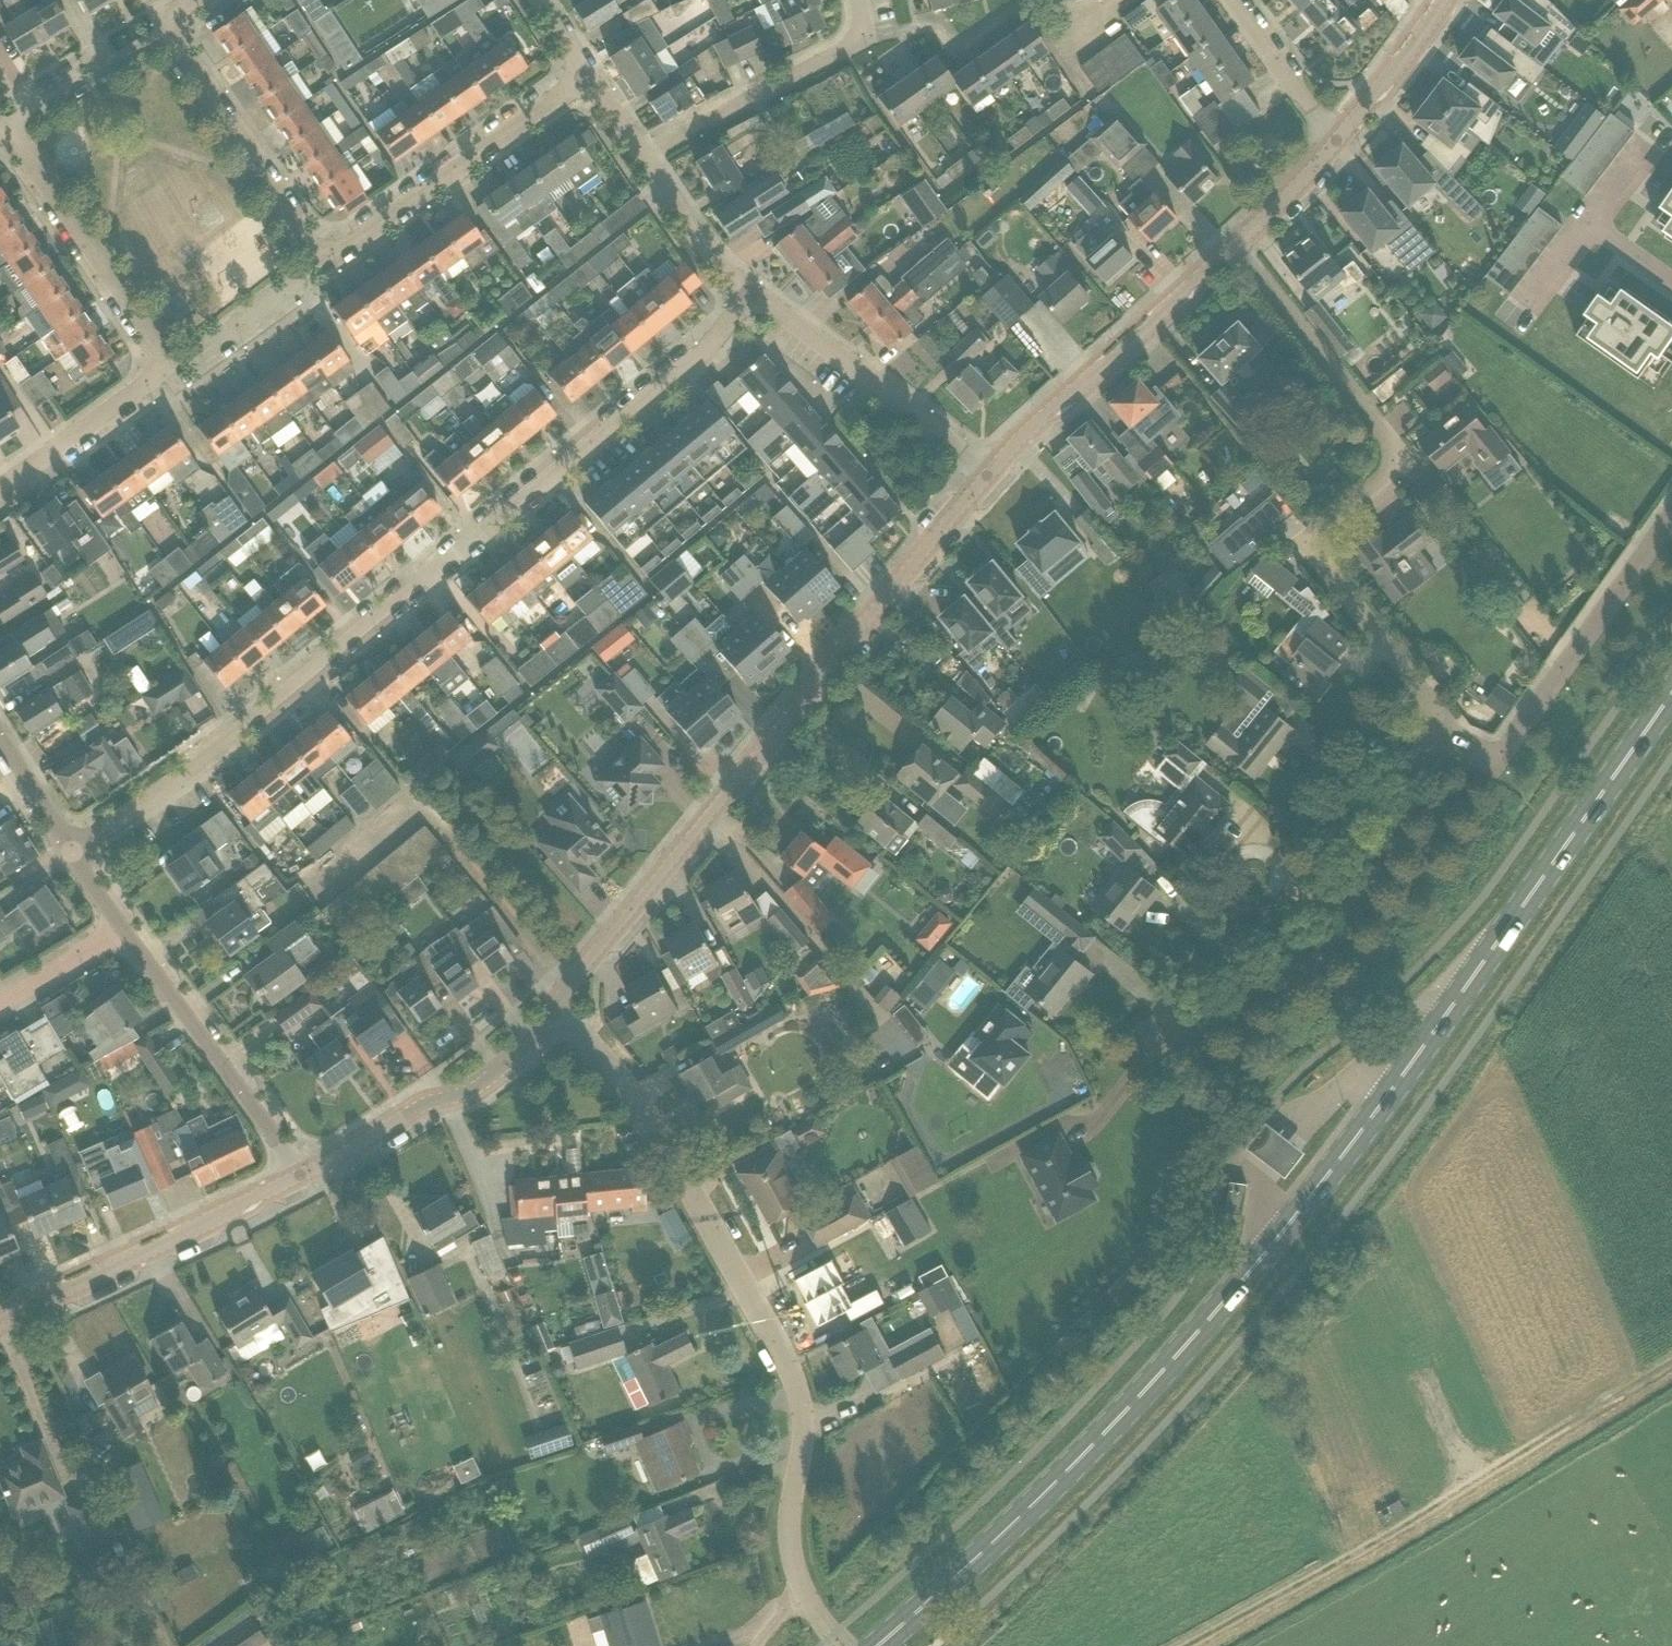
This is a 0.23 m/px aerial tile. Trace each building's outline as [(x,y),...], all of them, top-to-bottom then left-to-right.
[(20,0),(3,0),(1,1),(13,21),(3,27),(20,56),(45,41),(20,0)] [(45,41),(70,26),(54,0),(48,0),(41,4),(39,0),(20,0),(45,41)] [(86,16),(111,1),(110,0),(76,0),(86,16)] [(291,0),(278,0),(288,15),(297,9),(291,0)] [(312,22),(327,12),(319,0),(298,0),(312,22)] [(503,83),(525,68),(526,67),(506,40),(506,41),(497,47),(486,31),(473,15),(484,7),(479,0),(468,0),(453,10),(462,25),(473,41),(483,57),(484,56),(503,83)] [(498,10),(509,3),(507,0),(495,0),(492,2),(498,10)] [(587,31),(619,11),(615,5),(624,0),(588,0),(573,9),(587,31)] [(631,24),(661,10),(656,0),(646,0),(624,10),(631,24)] [(727,8),(723,0),(706,0),(719,26),(733,20),(727,8)] [(780,21),(812,5),(818,2),(817,0),(769,0),(763,3),(773,25),(780,21)] [(934,12),(975,1),(974,0),(931,0),(934,12)] [(1175,34),(1205,13),(1196,0),(1174,0),(1159,11),(1175,34)] [(1302,12),(1315,0),(1292,0),(1302,12)] [(1321,33),(1345,11),(1355,2),(1353,0),(1339,0),(1337,2),(1336,0),(1315,0),(1302,12),(1321,33)] [(1498,9),(1494,14),(1536,46),(1549,29),(1566,42),(1576,29),(1551,2),(1547,0),(1524,0),(1521,4),(1516,0),(1500,0),(1495,7),(1498,9)] [(1646,0),(1630,0),(1618,10),(1633,27),(1654,8),(1646,0)] [(1654,8),(1663,0),(1646,0),(1654,8)] [(812,5),(780,21),(791,44),(793,43),(794,44),(791,52),(792,54),(812,45),(808,36),(823,28),(813,7),(819,4),(818,2),(812,5)] [(1122,18),(1132,31),(1153,16),(1144,3),(1122,18)] [(311,31),(297,9),(288,15),(283,18),(297,40),(302,37),(311,31)] [(1345,11),(1321,33),(1339,54),(1378,19),(1369,9),(1355,22),(1345,11)] [(462,25),(453,10),(443,15),(429,24),(440,39),(454,30),(462,25)] [(1175,34),(1191,57),(1221,35),(1205,13),(1175,34)] [(214,33),(229,55),(256,37),(241,14),(212,33),(213,34),(214,33)] [(609,57),(622,77),(666,49),(653,29),(645,18),(609,41),(616,52),(609,57)] [(1026,23),(1007,37),(1028,66),(1047,52),(1026,23)] [(339,27),(322,37),(344,71),(361,60),(339,27)] [(750,28),(738,34),(749,57),(762,51),(750,28)] [(422,29),(407,39),(416,51),(430,42),(422,29)] [(326,54),(311,31),(302,37),(317,60),(326,54)] [(1486,49),(1474,40),(1471,44),(1468,42),(1460,52),(1463,54),(1460,59),(1501,91),(1515,73),(1532,86),(1545,69),(1497,32),(1488,44),(1489,45),(1486,49)] [(1579,32),(1570,44),(1582,53),(1591,41),(1579,32)] [(738,34),(726,40),(737,63),(749,57),(738,34)] [(1125,34),(1114,42),(1135,70),(1146,62),(1125,34)] [(1198,66),(1207,80),(1237,58),(1221,35),(1191,57),(1183,63),(1190,72),(1198,66)] [(229,55),(244,77),(271,59),(256,37),(229,55)] [(1007,37),(988,51),(1008,79),(1028,66),(1007,37)] [(407,39),(383,54),(389,62),(392,67),(402,60),(416,51),(407,39)] [(737,63),(726,40),(712,46),(724,69),(737,63)] [(1114,42),(1103,51),(1123,78),(1135,70),(1114,42)] [(244,77),(259,99),(285,81),(278,70),(293,61),(285,49),(271,59),(244,77)] [(635,98),(643,93),(678,68),(666,49),(622,77),(635,98)] [(463,72),(481,98),(503,83),(484,56),(483,57),(473,64),(464,51),(453,59),(463,72)] [(988,51),(969,64),(989,93),(1008,79),(988,51)] [(1092,59),(1109,84),(1112,87),(1123,78),(1103,51),(1092,59)] [(336,68),(326,54),(317,60),(327,74),(336,68)] [(934,57),(915,71),(935,100),(954,86),(955,86),(950,78),(934,57)] [(376,58),(361,67),(367,76),(382,67),(376,58)] [(678,68),(643,93),(650,103),(649,103),(663,124),(692,104),(694,107),(705,102),(689,77),(700,68),(693,58),(682,66),(678,68)] [(1237,58),(1207,80),(1223,102),(1224,102),(1243,88),(1254,81),(1237,58)] [(1109,84),(1092,59),(1080,67),(1098,92),(1109,84)] [(1151,69),(1158,80),(1170,71),(1162,61),(1151,69)] [(969,64),(950,78),(955,86),(954,86),(969,108),(989,93),(969,64)] [(367,76),(361,67),(346,77),(351,86),(367,76)] [(432,75),(460,114),(481,98),(463,72),(451,80),(442,67),(432,75)] [(915,71),(895,85),(916,113),(935,100),(915,71)] [(1170,71),(1158,80),(1166,91),(1178,83),(1170,71)] [(409,91),(418,103),(419,102),(438,129),(460,114),(432,75),(409,91)] [(830,77),(785,101),(802,129),(837,110),(847,128),(875,112),(859,88),(841,97),(830,77)] [(1433,94),(1429,100),(1466,129),(1475,117),(1486,125),(1500,106),(1474,87),(1466,97),(1444,80),(1441,84),(1437,82),(1430,92),(1433,94)] [(259,99),(274,121),(301,103),(285,81),(259,99)] [(916,113),(895,85),(876,99),(896,127),(916,113)] [(326,95),(337,111),(346,105),(335,89),(326,95)] [(1064,98),(1055,105),(1062,115),(1071,108),(1064,98)] [(1466,129),(1429,100),(1425,105),(1421,102),(1414,113),(1417,115),(1413,119),(1436,136),(1426,150),(1449,173),(1468,148),(1457,140),(1466,129)] [(1194,117),(1193,117),(1214,146),(1236,130),(1241,126),(1224,102),(1223,102),(1218,105),(1215,101),(1204,109),(1194,117)] [(401,102),(391,109),(416,144),(438,129),(419,102),(418,103),(408,111),(401,102)] [(274,121),(289,144),(316,126),(301,103),(274,121)] [(1588,103),(1555,147),(1574,161),(1581,152),(1591,139),(1600,126),(1607,117),(1588,103)] [(346,105),(337,111),(347,125),(356,119),(346,105)] [(1062,115),(1055,105),(1046,112),(1053,122),(1062,115)] [(416,144),(391,109),(368,124),(375,134),(394,161),(395,161),(394,160),(416,144)] [(1635,132),(1610,113),(1607,117),(1600,126),(1625,145),(1635,132)] [(1118,114),(1106,125),(1106,126),(1105,127),(1133,157),(1146,145),(1118,114)] [(838,118),(791,144),(798,157),(845,131),(838,118)] [(695,162),(714,191),(738,176),(727,159),(768,133),(761,121),(719,147),(719,146),(695,162)] [(1106,126),(1106,125),(1091,139),(1119,169),(1133,157),(1105,127),(1106,126)] [(289,144),(304,166),(331,148),(316,126),(289,144)] [(304,166),(319,188),(346,170),(337,157),(368,136),(362,126),(331,148),(304,166)] [(1625,145),(1600,126),(1591,139),(1615,158),(1625,145)] [(1026,127),(1017,133),(1024,143),(1033,136),(1026,127)] [(596,140),(587,128),(580,133),(589,145),(596,140)] [(1024,143),(1017,133),(1008,140),(1015,150),(1024,143)] [(549,153),(567,177),(574,187),(596,171),(571,137),(549,153)] [(1615,158),(1591,139),(1581,152),(1605,171),(1615,158)] [(1178,152),(1187,162),(1170,177),(1193,204),(1218,181),(1207,168),(1210,165),(1190,142),(1178,152)] [(972,151),(979,161),(989,153),(982,143),(972,151)] [(1377,168),(1409,206),(1435,185),(1416,163),(1417,162),(1403,146),(1396,151),(1391,151),(1384,157),(1384,162),(1377,168)] [(369,154),(379,169),(387,163),(377,148),(369,154)] [(1605,171),(1581,152),(1574,161),(1571,165),(1595,184),(1605,171)] [(549,153),(527,169),(545,193),(567,177),(549,153)] [(1063,157),(1019,197),(1030,211),(1075,171),(1063,157)] [(962,158),(953,165),(960,175),(969,168),(962,158)] [(960,175),(953,165),(944,172),(951,181),(960,175)] [(1595,184),(1571,165),(1561,178),(1585,196),(1595,184)] [(527,169),(505,185),(533,223),(545,215),(534,200),(545,193),(527,169)] [(346,170),(319,188),(334,210),(333,210),(334,211),(341,206),(348,216),(369,202),(361,191),(361,192),(346,170)] [(743,195),(713,215),(729,239),(747,228),(754,223),(760,219),(755,212),(786,192),(783,187),(785,183),(779,174),(774,174),(772,170),(744,188),(740,191),(743,195)] [(1441,190),(1472,221),(1484,209),(1454,178),(1441,190)] [(1129,218),(1137,226),(1151,242),(1177,218),(1155,194),(1155,195),(1140,179),(1129,189),(1132,193),(1119,204),(1131,216),(1129,218)] [(910,198),(904,202),(922,228),(945,211),(923,180),(906,193),(910,198)] [(1079,200),(1095,218),(1107,207),(1086,182),(1074,192),(1080,199),(1079,200)] [(1533,184),(1525,195),(1538,205),(1546,194),(1533,184)] [(533,223),(505,185),(483,201),(499,223),(490,230),(519,271),(531,262),(514,237),(533,223)] [(803,190),(770,211),(770,213),(779,227),(780,227),(813,207),(803,190)] [(1362,197),(1357,196),(1349,202),(1349,207),(1342,213),(1373,252),(1387,241),(1412,272),(1435,253),(1409,221),(1398,230),(1381,209),(1382,208),(1369,191),(1362,197)] [(610,235),(645,207),(637,195),(636,196),(621,207),(600,223),(610,235)] [(1663,237),(1671,244),(1671,198),(1656,221),(1668,230),(1663,237)] [(20,223),(5,201),(0,205),(0,237),(20,223)] [(1559,231),(1534,212),(1524,225),(1549,244),(1559,231)] [(787,256),(797,268),(840,234),(849,227),(848,227),(852,223),(843,213),(832,224),(811,241),(799,226),(777,244),(778,244),(773,248),(783,260),(787,256)] [(463,215),(441,231),(467,267),(468,267),(471,271),(485,260),(475,246),(482,241),(482,242),(483,241),(463,214),(462,215),(463,215)] [(1099,220),(1064,252),(1081,271),(1083,270),(1091,262),(1093,265),(1107,281),(1133,258),(1119,242),(1114,237),(1099,220)] [(7,264),(35,245),(20,223),(0,237),(0,268),(7,263),(7,264)] [(1549,244),(1524,225),(1515,238),(1539,257),(1549,244)] [(840,234),(797,268),(806,279),(802,283),(812,295),(816,291),(816,292),(838,274),(827,260),(847,243),(856,237),(849,227),(840,234)] [(441,231),(420,246),(446,282),(467,267),(441,231)] [(589,232),(579,240),(587,252),(598,243),(589,232)] [(621,233),(607,245),(616,255),(630,244),(621,233)] [(1312,236),(1299,246),(1296,243),(1284,253),(1286,256),(1283,258),(1311,294),(1325,282),(1331,289),(1340,282),(1346,290),(1356,282),(1346,268),(1341,272),(1312,236)] [(864,288),(847,303),(868,326),(930,273),(956,250),(945,238),(899,277),(902,281),(893,289),(880,275),(869,284),(864,288)] [(1539,257),(1515,238),(1505,251),(1529,270),(1539,257)] [(587,252),(579,240),(564,252),(562,248),(554,254),(565,269),(587,252)] [(7,264),(22,285),(22,286),(50,267),(35,245),(7,264)] [(607,245),(587,260),(598,274),(618,258),(616,255),(607,245)] [(399,261),(398,262),(417,289),(428,281),(445,304),(455,297),(446,283),(446,282),(420,246),(409,254),(407,251),(397,258),(399,261)] [(930,273),(868,326),(888,350),(905,335),(910,331),(909,331),(923,319),(915,311),(922,304),(942,287),(968,264),(965,261),(957,251),(956,250),(930,273)] [(1529,270),(1505,251),(1495,264),(1519,282),(1529,270)] [(1042,298),(1048,305),(1062,321),(1089,297),(1069,275),(1067,277),(1051,258),(1039,268),(1055,287),(1042,298)] [(587,260),(567,276),(578,290),(598,274),(587,260)] [(385,267),(374,275),(406,320),(409,323),(417,316),(414,311),(426,302),(417,289),(398,262),(387,270),(385,267)] [(646,266),(633,277),(669,320),(688,304),(689,304),(690,304),(684,297),(700,284),(684,264),(660,283),(646,266)] [(1519,282),(1495,264),(1485,277),(1509,295),(1519,282)] [(37,308),(65,289),(50,267),(22,286),(22,285),(11,293),(20,306),(18,308),(17,312),(21,318),(37,308)] [(533,272),(525,278),(535,293),(544,286),(533,272)] [(356,293),(355,293),(381,329),(381,328),(385,334),(406,320),(374,275),(354,290),(356,293)] [(567,276),(547,292),(556,302),(555,303),(557,306),(578,290),(567,276)] [(613,294),(614,295),(627,310),(628,310),(649,336),(669,320),(633,277),(613,294)] [(1007,277),(982,298),(1008,328),(1033,306),(1007,277)] [(498,308),(497,309),(504,318),(531,297),(520,282),(494,302),(498,308)] [(1627,289),(1622,296),(1609,287),(1575,335),(1638,380),(1657,353),(1671,364),(1671,358),(1665,353),(1671,343),(1671,320),(1627,289)] [(37,308),(52,330),(80,311),(65,289),(37,308)] [(534,302),(526,309),(533,317),(534,319),(555,303),(556,302),(547,292),(534,302)] [(381,329),(355,293),(333,309),(333,308),(332,309),(358,345),(381,329)] [(611,306),(600,316),(608,326),(629,352),(649,336),(628,310),(627,310),(614,295),(607,301),(611,306)] [(1307,313),(1340,356),(1352,347),(1318,305),(1307,313)] [(504,318),(497,309),(483,320),(490,329),(504,318)] [(519,328),(533,317),(526,309),(513,320),(519,328)] [(52,330),(67,352),(95,333),(80,311),(52,330)] [(571,323),(588,343),(588,342),(610,369),(629,352),(608,326),(600,316),(599,314),(588,323),(580,317),(571,323)] [(1260,347),(1273,336),(1261,323),(1248,334),(1240,325),(1239,324),(1225,337),(1224,336),(1214,345),(1215,346),(1201,358),(1202,360),(1202,359),(1222,382),(1222,383),(1223,382),(1225,384),(1212,396),(1241,429),(1256,415),(1235,392),(1244,384),(1246,385),(1262,371),(1250,358),(1261,348),(1260,347)] [(469,332),(456,342),(463,350),(476,340),(469,332)] [(553,342),(568,359),(589,385),(610,369),(588,342),(588,343),(580,349),(565,332),(553,342)] [(95,333),(67,352),(76,365),(66,372),(73,382),(112,355),(111,354),(110,355),(95,333)] [(327,335),(306,350),(333,387),(355,371),(341,351),(328,333),(327,334),(327,335)] [(518,360),(496,333),(470,353),(480,366),(492,381),(518,360)] [(951,355),(963,367),(986,345),(973,333),(951,355)] [(447,362),(463,350),(456,342),(435,358),(442,367),(447,362)] [(306,350),(284,366),(304,394),(305,393),(310,400),(311,402),(333,387),(306,350)] [(1442,361),(1457,379),(1468,370),(1452,352),(1442,361)] [(442,367),(435,358),(435,359),(430,353),(408,370),(420,384),(442,367)] [(480,366),(470,353),(456,364),(466,377),(480,366)] [(748,392),(760,405),(787,381),(778,371),(777,372),(763,356),(764,355),(763,354),(723,389),(716,381),(704,391),(722,413),(748,392)] [(589,385),(568,359),(548,376),(570,403),(571,402),(570,401),(589,385)] [(950,388),(973,412),(993,392),(996,395),(1019,374),(1004,359),(983,380),(971,367),(950,388)] [(21,366),(10,373),(19,385),(27,380),(30,378),(21,366)] [(284,366),(263,381),(283,409),(288,416),(310,400),(305,393),(304,394),(284,366)] [(374,376),(394,404),(406,394),(386,367),(374,376)] [(1402,367),(1373,390),(1383,402),(1412,380),(1402,367)] [(450,369),(429,385),(436,393),(440,398),(460,382),(450,369)] [(41,372),(19,386),(35,409),(56,394),(44,376),(41,372)] [(263,381),(241,397),(270,436),(291,421),(288,416),(283,409),(263,381)] [(746,441),(756,453),(808,408),(794,392),(795,391),(787,381),(760,405),(771,419),(746,441)] [(1154,450),(1148,442),(1179,416),(1156,388),(1150,393),(1139,381),(1112,404),(1132,428),(1133,426),(1142,436),(1127,449),(1164,495),(1166,494),(1163,491),(1175,481),(1165,469),(1172,463),(1158,447),(1154,450)] [(354,416),(363,428),(389,408),(370,382),(355,393),(363,405),(352,413),(354,416)] [(522,382),(506,397),(513,405),(534,431),(553,415),(554,416),(555,415),(528,383),(522,382)] [(429,385),(409,401),(415,409),(436,393),(429,385)] [(483,411),(492,423),(493,422),(514,447),(534,431),(513,405),(506,397),(503,394),(483,411)] [(241,397),(220,412),(239,440),(250,432),(259,444),(270,436),(241,397)] [(18,428),(0,399),(0,439),(18,428)] [(415,409),(409,401),(384,421),(404,447),(414,439),(401,423),(416,411),(415,409)] [(706,401),(665,436),(704,482),(745,448),(706,401)] [(1443,425),(1419,445),(1440,471),(1442,473),(1469,452),(1485,472),(1497,488),(1523,468),(1511,452),(1490,425),(1485,429),(1479,421),(1465,404),(1441,423),(1443,425)] [(793,444),(805,457),(833,433),(824,424),(823,425),(808,408),(756,453),(767,466),(793,444)] [(228,472),(236,466),(251,456),(239,440),(220,412),(198,428),(198,427),(197,428),(227,471),(228,472)] [(363,428),(354,416),(333,432),(342,445),(363,428)] [(474,438),(473,439),(494,464),(514,447),(493,422),(492,423),(481,432),(469,417),(461,423),(474,438)] [(1114,476),(1125,491),(1140,478),(1091,421),(1069,440),(1093,469),(1093,470),(1105,484),(1114,476)] [(378,425),(352,446),(363,458),(361,459),(366,465),(393,444),(378,425)] [(168,428),(147,444),(167,472),(176,485),(199,469),(169,427),(168,427),(168,428)] [(1248,427),(1240,433),(1249,443),(1256,437),(1248,427)] [(787,498),(798,510),(854,461),(840,444),(841,443),(833,433),(805,457),(817,471),(787,498)] [(441,442),(453,455),(474,481),(494,464),(473,439),(462,448),(450,435),(441,442)] [(665,436),(625,469),(664,516),(704,482),(665,436)] [(329,442),(315,453),(321,462),(335,451),(329,442)] [(147,444),(125,459),(145,487),(146,487),(167,472),(147,444)] [(363,458),(352,446),(337,458),(346,471),(361,459),(363,458)] [(290,465),(294,470),(300,478),(321,462),(315,453),(311,448),(290,465)] [(474,481),(453,455),(442,465),(431,451),(422,458),(434,472),(433,472),(455,498),(455,497),(455,496),(474,481)] [(125,459),(104,475),(130,511),(152,495),(146,487),(145,487),(125,459)] [(839,496),(851,510),(878,486),(870,476),(869,477),(854,461),(798,510),(809,523),(839,496)] [(332,462),(312,478),(318,486),(338,470),(332,462)] [(664,516),(625,469),(584,503),(623,550),(664,516)] [(1285,469),(1274,478),(1286,493),(1297,484),(1285,469)] [(294,470),(272,488),(278,496),(300,478),(294,470)] [(1118,516),(1111,505),(1085,470),(1071,481),(1105,525),(1118,516)] [(756,471),(748,478),(753,484),(761,477),(756,471)] [(1412,492),(1431,516),(1456,497),(1438,472),(1412,492)] [(1313,480),(1312,487),(1317,494),(1321,494),(1325,495),(1330,491),(1333,485),(1331,480),(1327,475),(1320,474),(1313,480)] [(130,511),(104,475),(82,490),(82,489),(81,490),(101,519),(113,511),(130,533),(140,526),(130,511)] [(1258,486),(1251,477),(1241,485),(1249,494),(1258,486)] [(312,478),(292,493),(299,501),(318,486),(312,478)] [(753,484),(748,478),(740,484),(745,490),(753,484)] [(439,510),(425,493),(417,484),(408,491),(400,481),(389,490),(419,526),(438,510),(438,511),(439,510)] [(878,486),(851,510),(863,524),(844,540),(863,561),(874,552),(867,544),(902,513),(901,512),(900,513),(886,497),(887,496),(878,486)] [(736,488),(728,495),(733,500),(741,494),(736,488)] [(389,490),(370,506),(369,507),(398,543),(419,526),(389,490)] [(255,493),(241,504),(251,517),(265,506),(255,493)] [(299,501),(292,493),(278,505),(284,513),(299,501)] [(733,500),(728,495),(720,501),(725,507),(733,500)] [(196,511),(206,526),(207,525),(219,542),(246,521),(227,496),(213,505),(210,501),(196,511)] [(343,516),(358,533),(379,559),(398,543),(369,507),(370,506),(363,497),(350,508),(351,509),(343,516)] [(87,564),(87,565),(109,549),(74,500),(61,510),(53,499),(39,510),(36,507),(25,515),(27,518),(23,521),(48,555),(71,539),(88,562),(87,564)] [(1200,499),(1192,507),(1200,515),(1208,507),(1200,499)] [(1232,528),(1209,547),(1230,571),(1263,543),(1260,540),(1284,520),(1268,501),(1243,521),(1246,525),(1236,533),(1232,528)] [(716,505),(708,511),(713,517),(721,511),(716,505)] [(773,518),(798,547),(810,536),(785,507),(773,518)] [(1091,546),(1107,565),(1125,550),(1090,509),(1076,521),(1095,542),(1091,546)] [(713,517),(708,511),(700,518),(705,524),(713,517)] [(590,538),(584,530),(569,512),(568,513),(569,514),(560,521),(557,518),(548,526),(550,529),(549,531),(569,556),(591,538),(590,538)] [(1082,542),(1057,512),(1043,524),(1042,523),(1033,531),(1034,532),(1020,543),(1031,558),(1017,569),(1041,598),(1057,585),(1046,572),(1082,542)] [(1356,552),(1395,603),(1425,580),(1408,558),(1432,539),(1412,513),(1385,534),(1383,531),(1356,552)] [(261,518),(235,538),(241,546),(267,526),(261,518)] [(696,522),(688,528),(693,534),(701,527),(696,522)] [(194,541),(188,545),(198,559),(219,542),(207,525),(206,526),(191,538),(194,541)] [(693,534),(688,528),(680,535),(685,541),(693,534)] [(549,531),(529,547),(549,572),(559,564),(568,575),(578,567),(569,556),(549,531)] [(359,575),(338,550),(337,551),(323,533),(303,550),(317,566),(317,567),(339,593),(340,592),(339,592),(359,575)] [(358,533),(338,550),(359,575),(379,559),(358,533)] [(241,546),(235,538),(215,554),(221,562),(241,546)] [(676,538),(668,545),(673,551),(680,544),(676,538)] [(863,561),(844,540),(832,550),(851,572),(863,561)] [(23,560),(11,541),(0,548),(0,574),(23,560)] [(178,547),(165,557),(178,575),(198,559),(188,545),(181,552),(178,547)] [(673,551),(668,545),(660,552),(665,557),(673,551)] [(529,547),(508,564),(535,597),(556,580),(549,572),(529,547)] [(804,548),(783,566),(819,608),(832,596),(829,593),(837,586),(804,548)] [(655,555),(648,562),(653,568),(660,561),(655,555)] [(1255,574),(1248,582),(1267,598),(1274,590),(1284,598),(1291,588),(1298,581),(1265,555),(1252,572),(1255,574)] [(178,575),(165,557),(149,570),(162,588),(178,575)] [(742,557),(731,567),(750,589),(762,579),(742,557)] [(209,559),(195,570),(201,578),(215,567),(209,559)] [(659,593),(654,597),(661,606),(691,581),(673,560),(649,580),(659,593)] [(653,568),(648,562),(640,568),(645,574),(653,568)] [(1021,597),(993,563),(990,566),(986,562),(974,572),(978,576),(969,584),(977,594),(968,601),(965,598),(964,599),(992,633),(1007,651),(1018,642),(1008,630),(1010,628),(1011,619),(1004,611),(1021,597)] [(272,584),(281,595),(303,621),(322,605),(323,606),(324,605),(311,591),(317,586),(297,563),(272,584)] [(508,564),(487,581),(517,618),(538,601),(535,597),(508,564)] [(819,608),(783,566),(761,585),(796,622),(803,616),(806,619),(819,608)] [(750,589),(731,567),(720,577),(739,599),(750,589)] [(1149,583),(1180,623),(1202,602),(1184,577),(1177,583),(1167,569),(1149,583)] [(195,570),(175,586),(180,593),(181,593),(182,594),(202,579),(201,578),(195,570)] [(595,586),(607,601),(618,615),(645,595),(628,573),(615,583),(609,576),(595,586)] [(2,622),(45,595),(32,574),(11,587),(15,592),(0,601),(0,618),(2,622)] [(1525,605),(1501,574),(1485,586),(1509,618),(1525,605)] [(517,618),(487,581),(467,598),(466,598),(465,598),(486,625),(498,615),(506,626),(509,624),(517,618)] [(1303,615),(1274,651),(1292,665),(1284,675),(1300,688),(1317,702),(1331,684),(1327,681),(1341,664),(1336,661),(1350,644),(1320,620),(1327,615),(1307,589),(1301,594),(1291,588),(1284,598),(1303,615)] [(262,612),(283,638),(303,621),(281,595),(273,602),(262,589),(251,598),(262,612)] [(192,647),(161,608),(174,598),(168,591),(155,602),(159,608),(157,610),(184,654),(192,647)] [(992,633),(964,599),(963,600),(959,596),(947,606),(951,610),(942,618),(967,648),(960,654),(975,671),(985,663),(986,653),(978,644),(992,633)] [(607,601),(586,618),(598,632),(618,615),(607,601)] [(31,668),(25,657),(54,639),(53,638),(64,632),(50,609),(10,635),(15,642),(0,651),(0,687),(31,668)] [(103,639),(113,654),(158,625),(148,609),(103,639)] [(262,612),(242,629),(263,654),(283,638),(262,612)] [(448,614),(428,630),(449,657),(471,637),(448,612),(447,613),(448,614)] [(755,612),(734,630),(770,671),(783,659),(780,656),(788,650),(755,612)] [(584,616),(564,632),(577,648),(598,632),(586,618),(584,616)] [(517,618),(509,624),(515,632),(523,625),(517,618)] [(693,620),(682,630),(701,652),(713,642),(693,620)] [(621,623),(592,646),(604,662),(633,639),(621,623)] [(92,629),(69,641),(76,655),(99,643),(92,629)] [(242,629),(222,645),(243,671),(263,654),(242,629)] [(428,630),(407,648),(427,674),(436,683),(444,675),(448,679),(460,668),(449,657),(428,630)] [(701,652),(682,630),(671,640),(690,662),(701,652)] [(770,671),(734,630),(714,648),(747,685),(754,679),(757,682),(770,671)] [(564,632),(543,648),(556,665),(577,648),(564,632)] [(1196,633),(1183,645),(1197,660),(1210,647),(1196,633)] [(68,644),(38,663),(46,676),(76,657),(68,644)] [(243,671),(222,645),(202,662),(203,663),(224,688),(225,687),(224,687),(243,671)] [(407,648),(387,664),(408,690),(427,674),(407,648)] [(556,665),(543,648),(516,669),(529,686),(556,665)] [(194,653),(186,659),(195,669),(203,663),(202,662),(194,653)] [(495,655),(479,668),(502,695),(508,703),(523,691),(495,655)] [(387,664),(366,681),(387,707),(398,698),(416,720),(426,712),(408,690),(387,664)] [(1206,743),(1225,759),(1227,757),(1254,779),(1266,764),(1264,762),(1277,746),(1279,748),(1295,729),(1265,705),(1268,701),(1271,704),(1279,694),(1246,666),(1228,687),(1252,707),(1230,733),(1220,725),(1206,743)] [(677,686),(685,694),(721,734),(734,723),(731,719),(739,713),(699,667),(677,686)] [(141,696),(153,714),(177,699),(180,703),(198,691),(184,668),(141,696)] [(633,670),(622,679),(641,701),(652,692),(633,670)] [(14,711),(29,736),(63,715),(58,707),(71,700),(75,706),(92,695),(77,671),(14,711)] [(968,672),(957,685),(980,704),(983,706),(991,698),(979,685),(968,672)] [(641,701),(622,679),(620,682),(613,673),(595,689),(623,722),(641,706),(639,704),(641,701)] [(387,707),(366,681),(346,698),(345,697),(344,698),(373,733),(394,717),(386,707),(387,707)] [(1059,684),(1045,695),(1052,703),(1053,705),(1067,694),(1059,684)] [(1500,719),(1513,696),(1492,684),(1478,707),(1500,719)] [(1037,685),(1003,713),(1018,731),(1052,703),(1045,695),(1037,685)] [(721,734),(685,694),(665,711),(698,749),(705,742),(708,745),(721,734)] [(475,729),(462,713),(448,697),(434,708),(461,741),(475,729)] [(930,724),(947,738),(963,751),(974,736),(987,747),(1006,724),(983,706),(980,704),(972,713),(952,697),(930,724)] [(481,698),(462,713),(475,729),(495,714),(481,698)] [(451,757),(464,773),(497,747),(492,740),(519,718),(512,710),(451,757)] [(327,713),(307,730),(335,763),(355,746),(327,712),(326,713),(327,713)] [(389,731),(414,761),(424,754),(399,723),(389,731)] [(87,748),(82,751),(82,750),(51,771),(67,794),(97,774),(96,773),(102,770),(111,783),(129,771),(100,729),(82,741),(87,748)] [(307,730),(288,746),(315,779),(335,763),(307,730)] [(652,776),(664,765),(639,737),(620,754),(622,755),(593,780),(624,815),(637,804),(643,804),(652,796),(652,791),(659,785),(652,776)] [(1149,835),(1162,846),(1168,839),(1188,855),(1202,837),(1205,839),(1221,819),(1219,817),(1229,804),(1196,777),(1206,766),(1175,741),(1164,755),(1168,758),(1161,766),(1182,783),(1166,803),(1161,801),(1157,800),(1152,799),(1147,800),(1142,800),(1138,801),(1134,803),(1130,806),(1125,810),(1123,812),(1149,835)] [(440,744),(426,755),(433,763),(447,751),(440,744)] [(288,746),(268,762),(300,802),(301,801),(302,804),(322,788),(315,779),(288,746)] [(898,776),(933,805),(957,774),(922,746),(898,776)] [(433,763),(426,755),(399,776),(406,785),(433,763)] [(268,762),(248,778),(269,804),(278,797),(290,811),(300,802),(268,762)] [(382,791),(368,802),(374,810),(400,789),(393,781),(383,767),(371,778),(382,791)] [(954,785),(987,812),(988,811),(999,820),(1011,806),(968,769),(954,785)] [(269,804),(248,778),(229,795),(228,794),(227,795),(249,821),(269,804)] [(368,802),(353,784),(339,796),(360,822),(374,810),(368,802)] [(857,824),(874,838),(885,847),(886,847),(896,855),(909,838),(903,835),(915,821),(888,799),(879,810),(873,805),(857,824)] [(553,828),(537,842),(579,891),(594,878),(585,867),(589,863),(588,862),(595,856),(598,856),(605,850),(606,847),(609,844),(594,827),(577,807),(571,800),(546,821),(553,828)] [(227,841),(238,833),(230,823),(221,811),(183,837),(192,849),(166,868),(185,893),(202,880),(219,868),(209,854),(227,841)] [(956,838),(927,814),(917,826),(947,851),(956,838)] [(24,837),(12,817),(0,824),(0,852),(24,837)] [(349,818),(328,835),(334,843),(355,826),(349,818)] [(1097,836),(1126,864),(1142,848),(1114,820),(1097,836)] [(424,826),(413,835),(435,862),(445,853),(446,852),(424,826)] [(818,861),(852,888),(871,865),(836,837),(826,849),(803,831),(781,858),(805,877),(818,861)] [(334,843),(328,835),(308,852),(314,860),(334,843)] [(413,835),(403,843),(426,869),(435,862),(413,835)] [(24,837),(0,852),(0,869),(1,868),(6,876),(36,857),(24,837)] [(403,843),(393,852),(415,878),(426,869),(403,843)] [(393,852),(383,860),(405,887),(415,878),(393,852)] [(445,853),(435,862),(443,871),(453,862),(445,853)] [(288,868),(294,876),(308,865),(302,857),(288,868)] [(383,860),(373,868),(394,895),(405,887),(383,860)] [(222,912),(206,923),(228,953),(254,934),(253,933),(269,921),(259,908),(263,905),(255,894),(275,879),(263,863),(243,878),(213,899),(222,912)] [(1126,864),(1092,906),(1122,931),(1156,889),(1126,864)] [(373,868),(362,877),(384,904),(394,895),(373,868)] [(737,872),(705,890),(716,909),(724,924),(740,915),(745,925),(762,915),(737,872)] [(362,877),(352,886),(374,913),(384,904),(362,877)] [(836,920),(802,880),(785,894),(819,934),(836,920)] [(352,886),(342,894),(364,921),(374,913),(352,886)] [(5,938),(29,920),(39,933),(63,916),(42,887),(4,916),(0,909),(0,931),(5,938)] [(939,891),(938,899),(944,903),(951,900),(952,893),(946,889),(939,891)] [(1037,889),(1025,903),(1048,922),(1061,932),(1062,933),(1066,936),(1067,936),(1083,949),(1084,948),(1085,949),(1093,939),(1095,937),(1074,919),(1037,889)] [(342,894),(332,902),(354,929),(364,921),(342,894)] [(354,929),(332,902),(321,911),(343,938),(354,929)] [(457,931),(460,935),(489,975),(511,959),(500,944),(512,935),(492,906),(479,916),(457,931)] [(768,920),(796,953),(810,942),(781,908),(768,920)] [(937,913),(926,926),(940,937),(951,924),(937,913)] [(245,976),(266,1006),(310,974),(302,963),(317,953),(294,922),(266,943),(274,954),(245,976)] [(689,982),(689,981),(692,987),(709,977),(706,974),(720,966),(696,922),(665,940),(689,982)] [(354,929),(343,938),(352,949),(363,939),(354,929)] [(455,929),(421,954),(436,975),(455,1001),(477,984),(447,944),(460,935),(457,931),(455,929)] [(1049,966),(1028,992),(1055,1014),(1089,972),(1072,959),(1081,948),(1084,951),(1085,949),(1084,948),(1083,949),(1067,936),(1066,936),(1062,933),(1061,932),(1054,941),(1040,958),(1049,966)] [(800,957),(808,967),(818,958),(810,949),(800,957)] [(436,975),(421,954),(408,963),(406,961),(398,968),(402,975),(389,983),(387,988),(383,991),(393,1005),(401,999),(418,1022),(440,1006),(424,984),(436,975)] [(808,967),(798,976),(811,995),(843,985),(820,957),(818,958),(808,967)] [(353,958),(340,968),(349,981),(362,971),(353,958)] [(961,959),(954,968),(963,975),(970,966),(961,959)] [(722,976),(741,1010),(755,1002),(744,981),(736,968),(722,976)] [(747,979),(744,981),(755,1002),(770,984),(761,968),(745,976),(747,979)] [(636,1007),(623,1015),(635,1036),(654,1025),(659,1022),(653,1010),(672,1000),(667,990),(656,971),(625,988),(636,1007)] [(923,978),(909,995),(927,1010),(941,993),(923,978)] [(887,981),(878,1000),(892,1007),(901,988),(887,981)] [(361,1017),(347,1027),(356,1040),(369,1058),(395,1039),(384,1025),(395,1017),(383,999),(372,984),(359,993),(349,1001),(361,1017)] [(274,1016),(285,1032),(313,1011),(312,1011),(320,1005),(309,991),(274,1016)] [(94,1011),(78,1022),(98,1049),(139,1019),(119,992),(94,1010),(94,1011)] [(40,1007),(43,1013),(48,1021),(71,1007),(63,994),(40,1007)] [(792,1002),(796,1015),(824,1007),(821,995),(792,1002)] [(713,1041),(721,1055),(787,1017),(778,1004),(713,1041)] [(1017,1045),(1021,1041),(1021,1042),(1031,1030),(1000,1005),(975,1036),(983,1043),(971,1058),(986,1070),(973,1086),(989,1099),(1002,1083),(1005,1085),(1030,1055),(1017,1045)] [(903,1006),(892,1015),(904,1031),(915,1022),(903,1006)] [(0,1059),(0,1078),(4,1085),(3,1085),(12,1101),(14,1100),(13,1099),(46,1080),(35,1062),(42,1057),(44,1061),(63,1050),(64,1050),(65,1050),(48,1021),(43,1013),(42,1014),(47,1023),(29,1033),(28,1030),(19,1035),(16,1030),(9,1034),(7,1031),(0,1035),(0,1037),(1,1039),(0,1039),(0,1053),(3,1057),(0,1059)] [(309,1060),(307,1062),(327,1089),(355,1068),(335,1041),(343,1036),(329,1019),(308,1034),(321,1052),(309,1060)] [(98,1059),(104,1071),(138,1053),(132,1041),(98,1059)] [(175,1078),(161,1056),(165,1053),(158,1043),(139,1056),(160,1087),(175,1078)] [(301,1066),(307,1062),(309,1060),(301,1049),(293,1055),(301,1066)] [(687,1092),(694,1105),(706,1098),(713,1110),(753,1089),(740,1065),(722,1075),(712,1057),(699,1063),(680,1074),(689,1091),(687,1092)] [(50,1106),(67,1097),(59,1080),(41,1090),(50,1106)] [(42,1092),(18,1103),(24,1117),(48,1106),(42,1092)] [(196,1148),(184,1124),(175,1110),(157,1118),(164,1134),(163,1135),(175,1160),(183,1156),(197,1187),(214,1179),(198,1147),(196,1148)] [(790,1129),(800,1146),(807,1142),(805,1140),(815,1134),(817,1136),(825,1132),(814,1113),(790,1129)] [(200,1117),(184,1124),(196,1148),(198,1147),(214,1179),(252,1161),(237,1129),(212,1141),(200,1117)] [(1268,1121),(1248,1147),(1286,1176),(1306,1151),(1268,1121)] [(134,1136),(148,1169),(151,1175),(157,1189),(174,1181),(149,1125),(132,1132),(134,1136)] [(103,1187),(112,1207),(145,1193),(140,1180),(151,1175),(148,1169),(134,1136),(115,1144),(116,1147),(82,1162),(94,1191),(103,1187)] [(1095,1179),(1097,1175),(1091,1163),(1086,1162),(1083,1158),(1074,1163),(1059,1136),(1023,1156),(1047,1199),(1049,1197),(1059,1215),(1057,1216),(1058,1219),(1094,1199),(1088,1189),(1098,1184),(1095,1179)] [(56,1184),(43,1190),(58,1225),(83,1215),(76,1199),(87,1194),(63,1137),(46,1144),(59,1173),(52,1177),(56,1184)] [(890,1161),(910,1197),(937,1182),(917,1146),(890,1161)] [(746,1189),(750,1196),(754,1194),(770,1225),(805,1206),(786,1172),(790,1170),(779,1150),(737,1173),(741,1180),(744,1178),(749,1188),(746,1189)] [(642,1168),(610,1171),(614,1210),(617,1209),(630,1208),(631,1212),(646,1211),(642,1168)] [(610,1171),(586,1174),(589,1212),(591,1212),(614,1210),(610,1171)] [(579,1175),(551,1178),(555,1216),(554,1216),(556,1230),(557,1238),(585,1235),(588,1235),(586,1212),(589,1212),(586,1174),(579,1175)] [(512,1219),(500,1220),(507,1249),(523,1247),(544,1245),(542,1231),(556,1230),(554,1216),(555,1216),(551,1178),(547,1178),(516,1181),(516,1185),(509,1186),(512,1219)] [(0,1185),(0,1187),(9,1208),(10,1208),(20,1204),(34,1236),(58,1225),(43,1190),(39,1179),(16,1189),(11,1180),(0,1185)] [(1243,1216),(1247,1184),(1230,1182),(1225,1214),(1243,1216)] [(18,1252),(7,1227),(17,1223),(10,1208),(9,1208),(0,1187),(0,1260),(18,1252)] [(804,1221),(818,1247),(868,1219),(855,1194),(804,1221)] [(418,1214),(414,1216),(432,1248),(451,1237),(453,1242),(479,1226),(469,1210),(458,1217),(446,1197),(430,1207),(429,1205),(425,1205),(421,1206),(418,1208),(416,1212),(418,1214)] [(885,1213),(905,1245),(932,1229),(912,1197),(885,1213)] [(681,1223),(673,1208),(661,1214),(669,1229),(681,1223)] [(470,1243),(484,1276),(502,1268),(488,1236),(470,1243)] [(594,1290),(615,1284),(605,1249),(584,1255),(594,1290)] [(878,1250),(869,1255),(875,1267),(885,1262),(878,1250)] [(338,1259),(312,1274),(330,1306),(322,1311),(321,1309),(320,1309),(330,1332),(331,1332),(330,1330),(369,1307),(366,1301),(390,1287),(370,1252),(355,1261),(350,1252),(338,1259)] [(833,1260),(796,1280),(808,1302),(808,1303),(843,1285),(844,1286),(846,1285),(846,1284),(833,1260)] [(925,1288),(948,1276),(942,1264),(919,1276),(925,1288)] [(407,1278),(425,1317),(454,1303),(436,1265),(407,1278)] [(950,1308),(937,1283),(918,1293),(931,1318),(950,1308)] [(808,1302),(805,1304),(806,1305),(818,1329),(830,1322),(837,1336),(888,1308),(880,1293),(855,1307),(844,1286),(843,1285),(808,1303),(808,1302)] [(216,1313),(227,1332),(234,1345),(236,1344),(244,1360),(260,1350),(251,1336),(279,1320),(295,1348),(311,1339),(299,1317),(288,1298),(267,1310),(253,1286),(236,1296),(238,1300),(216,1313)] [(898,1287),(888,1292),(895,1305),(905,1300),(898,1287)] [(593,1295),(603,1327),(622,1321),(613,1289),(593,1295)] [(411,1312),(401,1317),(406,1326),(416,1321),(411,1312)] [(969,1314),(956,1320),(967,1342),(980,1335),(969,1314)] [(205,1338),(193,1345),(179,1322),(150,1339),(171,1374),(185,1366),(198,1388),(225,1372),(205,1338)] [(568,1345),(561,1348),(566,1363),(573,1361),(576,1369),(610,1358),(623,1354),(625,1353),(615,1326),(567,1342),(568,1345)] [(868,1329),(829,1350),(846,1381),(880,1363),(869,1344),(875,1341),(868,1329)] [(635,1378),(623,1385),(635,1409),(647,1403),(648,1406),(655,1402),(674,1392),(662,1367),(692,1352),(683,1333),(663,1343),(652,1349),(651,1345),(625,1358),(635,1378)] [(889,1357),(901,1379),(945,1355),(933,1333),(889,1357)] [(552,1346),(547,1334),(534,1340),(539,1351),(552,1346)] [(129,1407),(152,1393),(132,1360),(102,1378),(114,1398),(107,1402),(126,1434),(141,1426),(129,1407)] [(86,1413),(76,1417),(83,1433),(92,1429),(86,1413)] [(641,1458),(655,1491),(697,1472),(683,1442),(690,1439),(682,1422),(646,1437),(653,1453),(641,1458)] [(524,1437),(532,1459),(572,1445),(565,1423),(524,1437)] [(599,1436),(605,1453),(634,1443),(640,1441),(634,1423),(599,1436)] [(103,1430),(92,1436),(98,1447),(109,1440),(103,1430)] [(0,1469),(0,1486),(13,1518),(64,1497),(41,1440),(20,1448),(24,1459),(0,1469)] [(364,1448),(354,1454),(360,1465),(370,1459),(364,1448)] [(471,1457),(452,1466),(460,1483),(479,1474),(471,1457)] [(140,1463),(112,1476),(127,1512),(156,1500),(140,1463)] [(323,1485),(313,1491),(319,1500),(328,1495),(323,1485)] [(362,1531),(406,1511),(396,1488),(352,1509),(362,1531)] [(66,1506),(82,1546),(102,1538),(86,1498),(66,1506)] [(1377,1512),(1383,1524),(1405,1511),(1399,1500),(1377,1512)] [(673,1536),(695,1527),(687,1510),(665,1520),(664,1517),(635,1530),(645,1553),(635,1558),(633,1564),(642,1585),(656,1579),(657,1580),(687,1567),(673,1536)] [(579,1536),(585,1551),(602,1544),(632,1532),(625,1517),(597,1529),(579,1536)] [(299,1537),(309,1556),(331,1545),(322,1526),(299,1537)] [(587,1619),(592,1633),(604,1629),(609,1645),(657,1645),(644,1602),(600,1615),(587,1619)] [(410,1603),(402,1606),(405,1615),(413,1611),(410,1603)] [(47,1645),(48,1645),(62,1640),(52,1616),(38,1622),(47,1645)] [(266,1640),(251,1617),(208,1645),(257,1645),(266,1640)]
